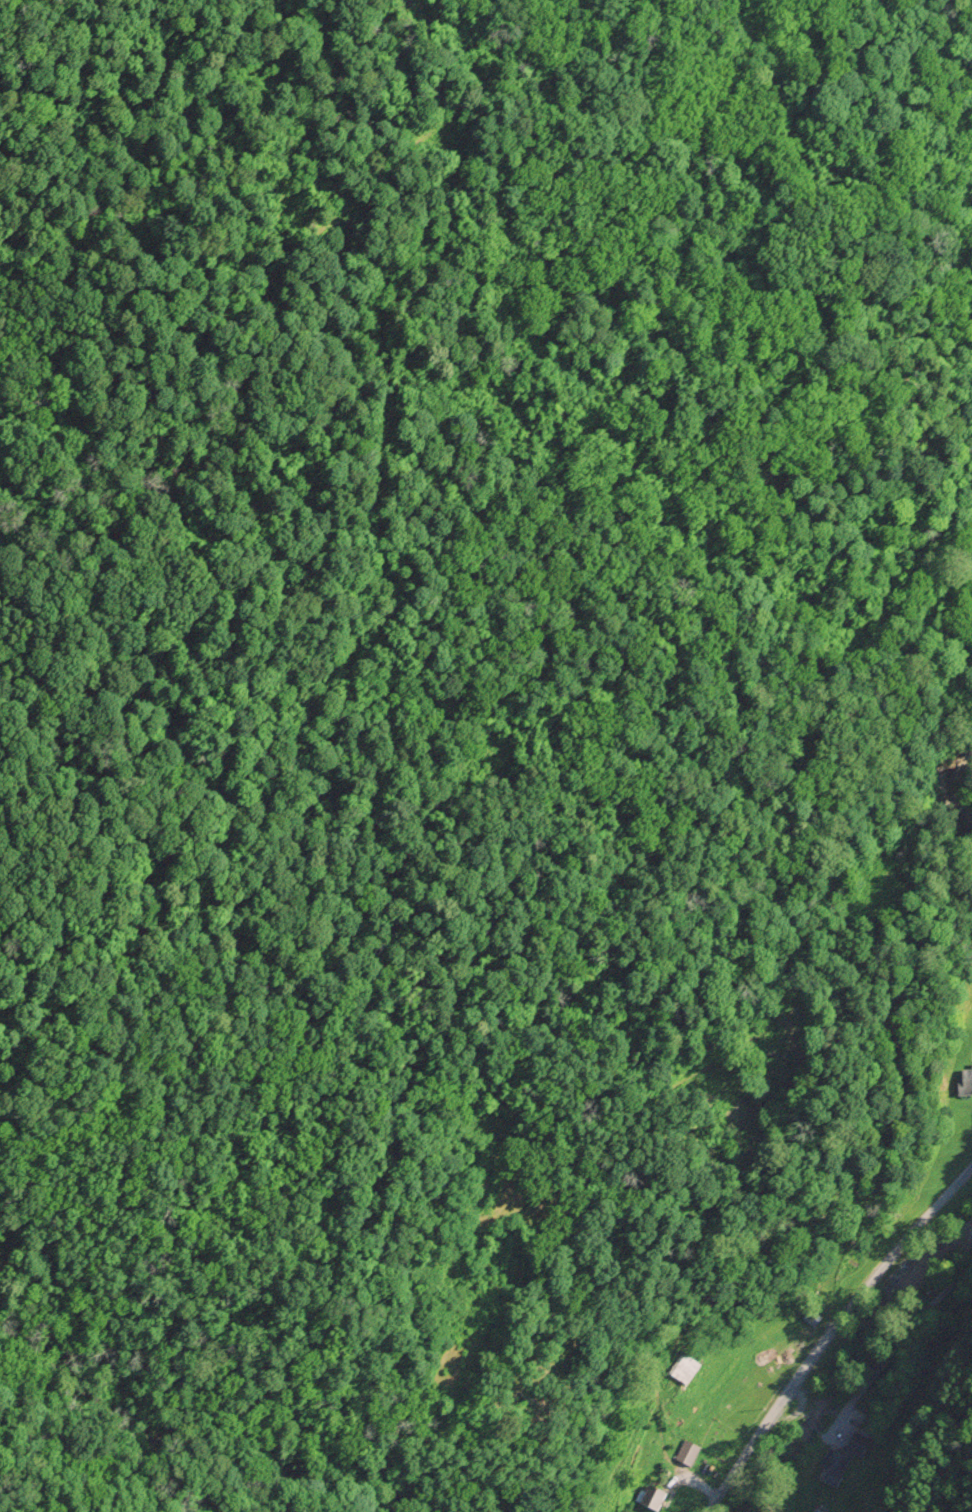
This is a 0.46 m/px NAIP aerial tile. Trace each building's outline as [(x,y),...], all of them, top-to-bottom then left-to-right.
[(970,1063),(971,1063),(971,1094),(958,1095),(957,1078),(962,1078),(962,1068),(970,1067),(970,1063)] [(801,1318),(808,1308),(821,1317),(814,1327),(801,1318)] [(667,1373),(680,1353),(698,1364),(685,1385),(667,1373)] [(844,1451),(854,1432),(873,1442),(863,1461),(844,1451)] [(675,1459),(685,1440),(699,1447),(690,1465),(675,1459)] [(822,1468),(819,1466),(829,1447),(850,1457),(836,1487),(817,1478),(822,1468)] [(655,1511),(641,1503),(650,1485),(665,1493),(655,1511)]
